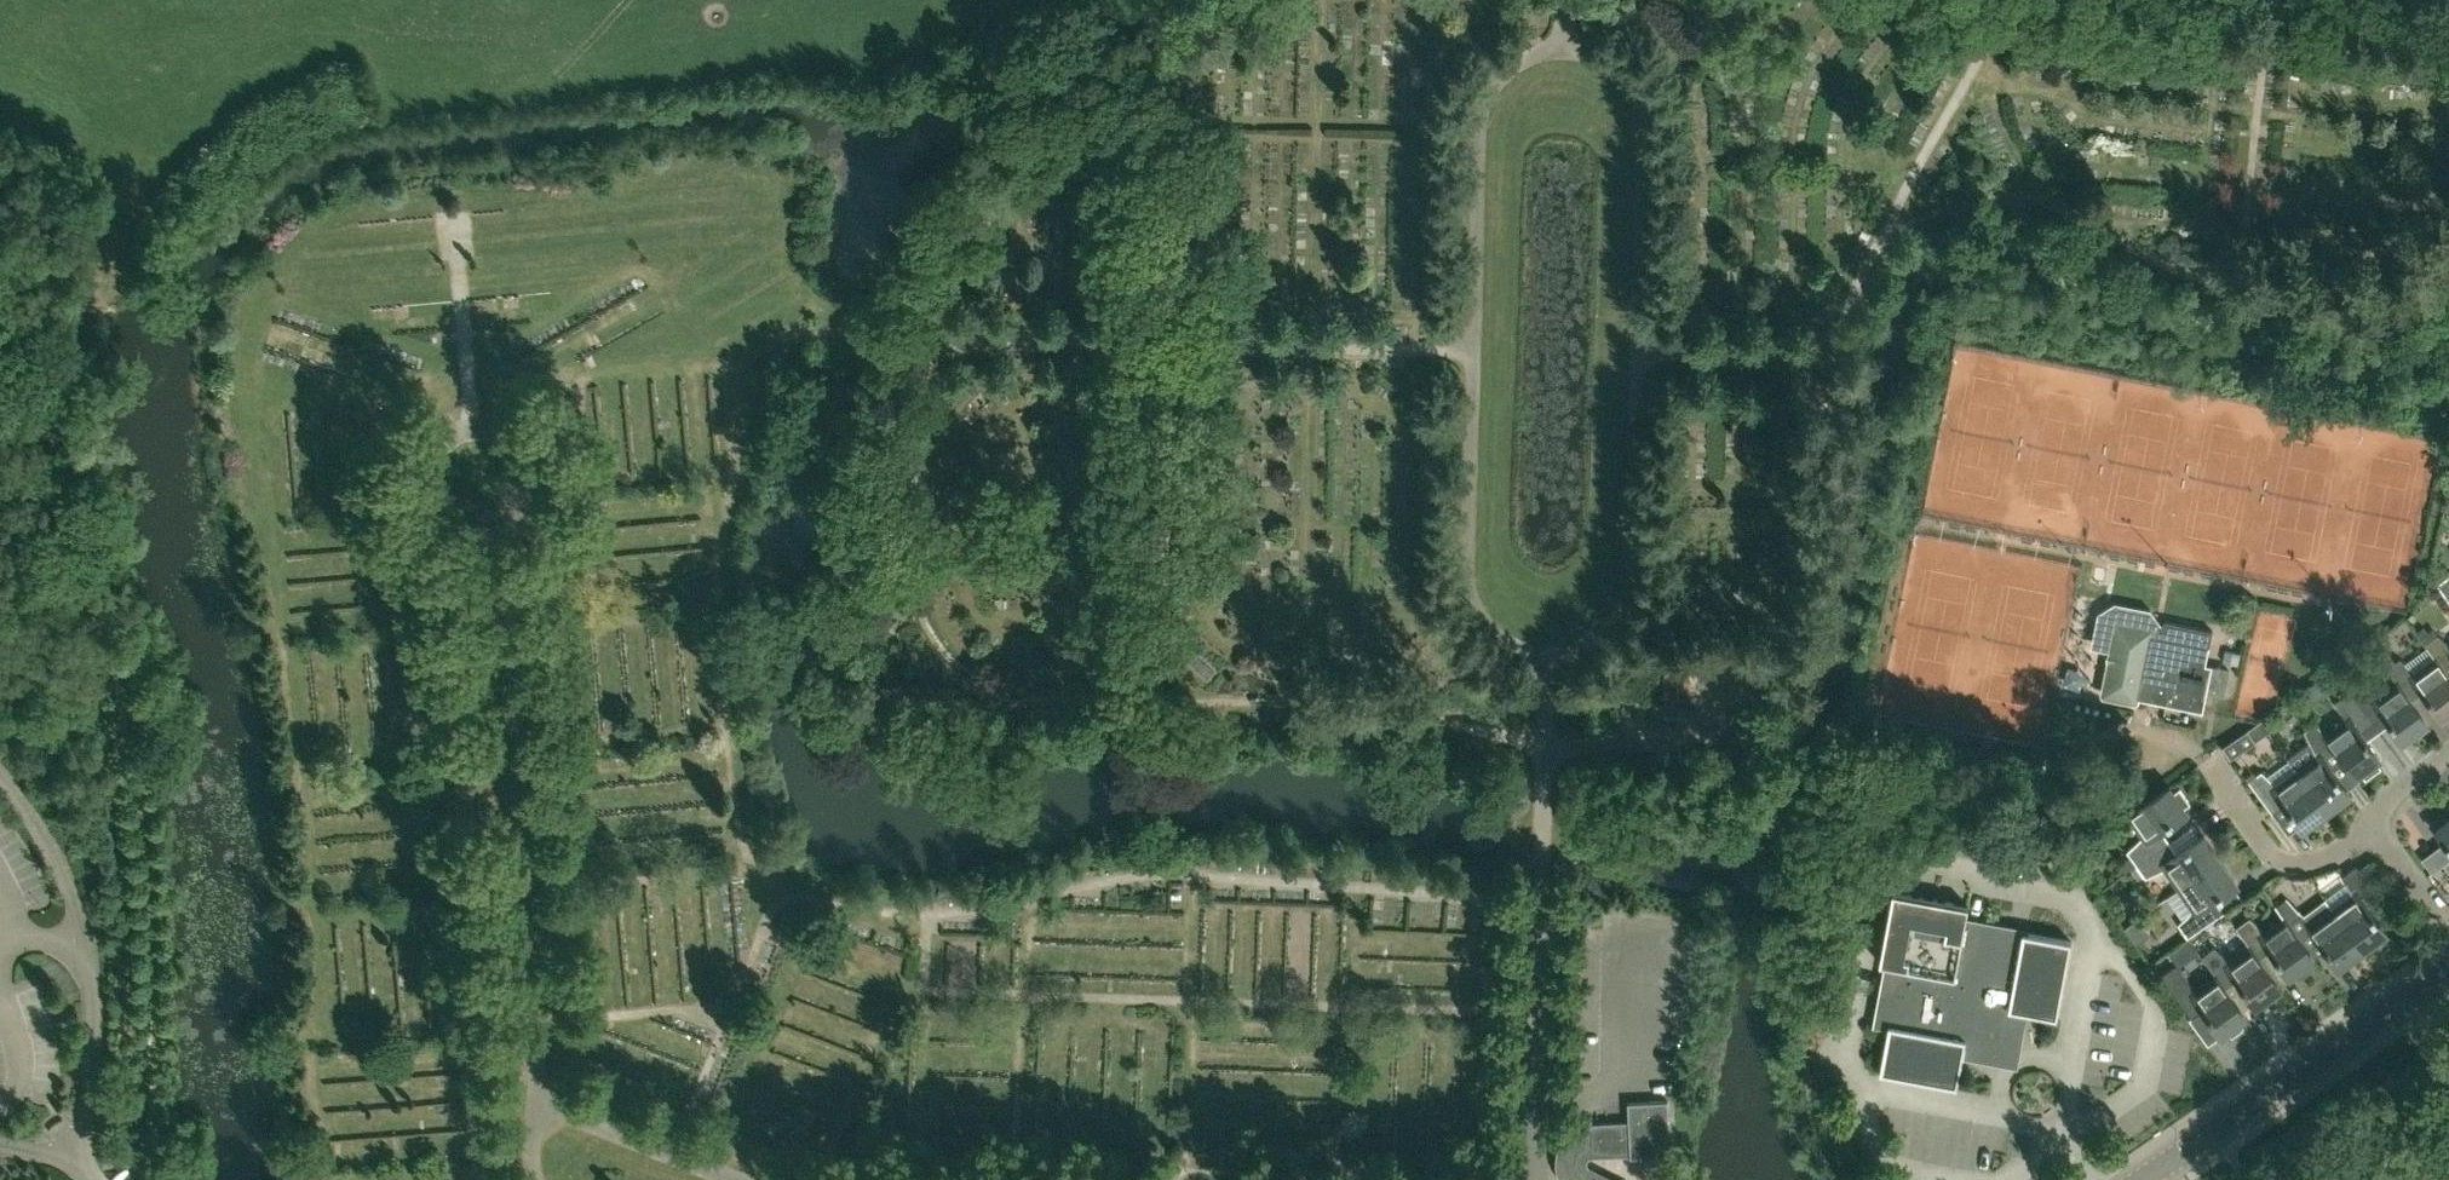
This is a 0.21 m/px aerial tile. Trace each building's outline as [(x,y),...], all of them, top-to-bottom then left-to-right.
[(2437,585),(2448,601),(2448,576),(2437,585)] [(2150,638),(2151,634),(2148,628),(2125,623),(2120,627),(2113,659),(2108,663),(2102,691),(2105,696),(2132,701),(2137,698),(2202,712),(2206,691),(2223,695),(2228,670),(2205,665),(2212,631),(2165,620),(2162,623),(2158,640),(2150,638)] [(2425,645),(2436,660),(2448,678),(2448,677),(2448,645),(2439,635),(2425,645)] [(2397,684),(2411,702),(2423,693),(2442,718),(2448,713),(2448,679),(2448,678),(2436,660),(2416,675),(2400,659),(2386,669),(2397,684)] [(2288,685),(2287,662),(2255,664),(2256,687),(2288,685)] [(2362,683),(2349,692),(2373,725),(2385,717),(2403,742),(2427,724),(2411,702),(2397,684),(2377,698),(2362,683)] [(2362,734),(2373,725),(2349,692),(2334,702),(2338,708),(2317,724),(2344,761),(2355,777),(2360,774),(2365,780),(2381,769),(2376,762),(2380,759),(2362,734)] [(2231,758),(2269,732),(2276,727),(2268,716),(2223,746),(2231,758)] [(2309,743),(2287,758),(2302,779),(2327,813),(2351,795),(2332,770),(2344,761),(2317,724),(2316,723),(2303,733),(2309,743)] [(2286,759),(2296,773),(2276,786),(2261,771),(2249,780),(2272,813),(2285,804),(2303,830),(2327,813),(2302,779),(2287,758),(2286,759)] [(2187,811),(2185,807),(2191,803),(2181,789),(2175,793),(2171,787),(2130,816),(2144,837),(2128,852),(2137,865),(2170,842),(2161,830),(2187,811)] [(2435,831),(2448,849),(2448,821),(2435,831)] [(2170,842),(2137,865),(2146,878),(2166,869),(2180,889),(2221,861),(2204,836),(2178,854),(2170,842)] [(2237,886),(2221,861),(2180,889),(2168,897),(2183,920),(2178,925),(2187,938),(2220,916),(2211,904),(2237,886)] [(2334,911),(2363,952),(2387,934),(2369,908),(2380,900),(2357,868),(2343,878),(2354,897),(2334,911)] [(1900,968),(1889,1024),(1880,1074),(1957,1088),(1964,1053),(1993,1059),(1995,1053),(1998,1049),(2006,1043),(2011,1042),(2016,1043),(2022,1013),(2057,1019),(2071,942),(1965,923),(1968,907),(1893,894),(1880,965),(1900,968)] [(2275,906),(2285,920),(2308,952),(2320,943),(2339,969),(2363,952),(2334,911),(2313,926),(2297,912),(2285,899),(2275,906)] [(2235,929),(2250,949),(2259,961),(2272,952),(2290,977),(2294,974),(2299,980),(2314,969),(2309,963),(2314,960),(2308,952),(2285,920),(2264,935),(2249,919),(2235,929)] [(2201,958),(2216,980),(2224,991),(2237,982),(2255,1008),(2280,990),(2259,961),(2250,949),(2231,963),(2215,948),(2201,958)] [(2176,965),(2160,976),(2189,1020),(2202,1011),(2221,1038),(2226,1033),(2228,1036),(2231,1037),(2243,1028),(2243,1025),(2241,1023),(2245,1020),(2224,991),(2216,980),(2196,994),(2176,965)] [(1574,1174),(1586,1166),(1585,1165),(1584,1163),(1584,1161),(1584,1159),(1584,1158),(1585,1156),(1586,1155),(1588,1154),(1589,1153),(1591,1152),(1630,1150),(1631,1156),(1671,1154),(1668,1100),(1628,1102),(1629,1121),(1592,1122),(1592,1118),(1591,1118),(1592,1138),(1589,1138),(1586,1139),(1583,1140),(1581,1141),(1578,1143),(1576,1145),(1574,1147),(1573,1149),(1571,1152),(1570,1155),(1570,1157),(1569,1160),(1569,1162),(1570,1165),(1570,1167),(1571,1170),(1572,1172),(1574,1174)] [(1589,1169),(1583,1179),(1611,1179),(1589,1169)]
